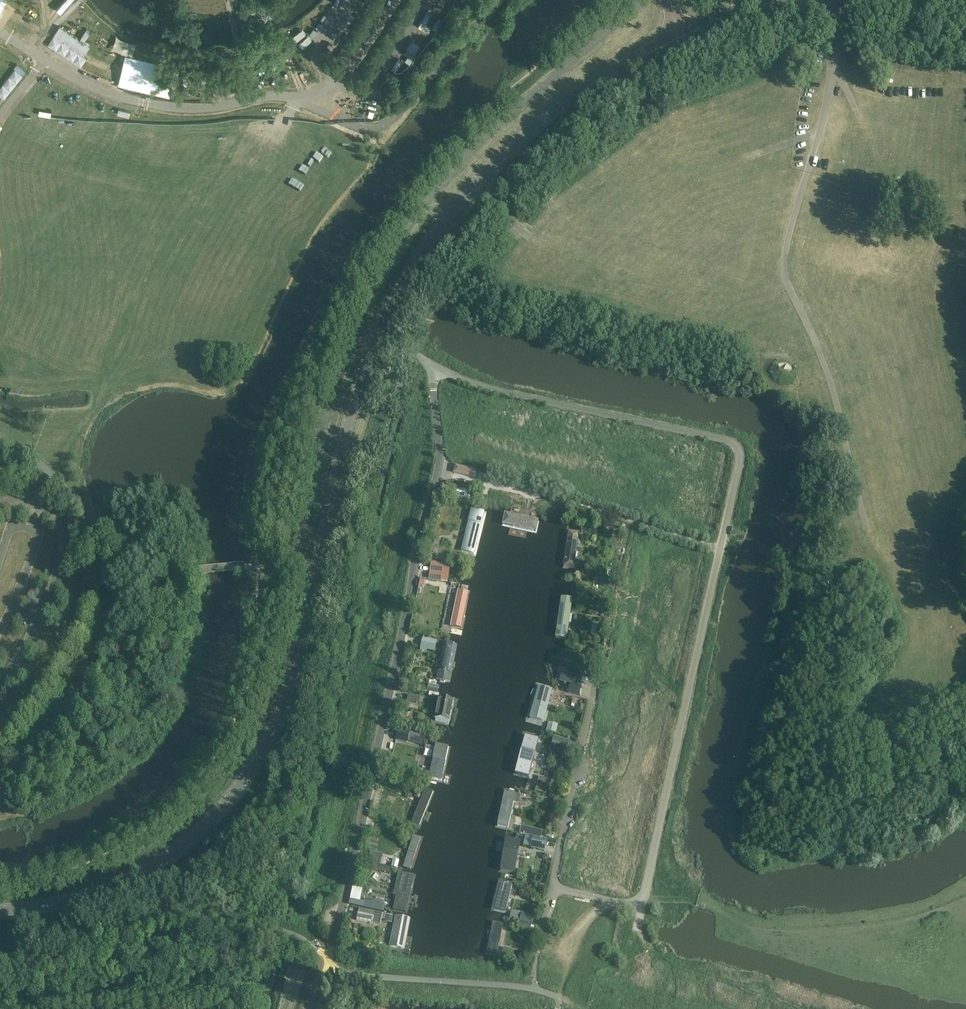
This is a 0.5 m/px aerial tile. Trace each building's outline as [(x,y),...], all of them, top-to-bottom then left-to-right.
[(391,100),(385,96),(380,101),(386,105),(391,100)] [(451,461),(450,468),(470,472),(472,465),(451,461)] [(469,497),(471,490),(455,487),(453,494),(469,497)] [(544,512),(507,504),(502,528),(539,536),(544,512)] [(488,512),(469,507),(457,552),(477,557),(488,512)] [(563,569),(581,572),(587,536),(570,532),(563,569)] [(434,554),(437,543),(432,541),(429,552),(434,554)] [(431,562),(430,571),(441,572),(442,563),(431,562)] [(442,573),(430,571),(428,580),(441,581),(442,573)] [(609,586),(611,579),(611,578),(594,574),(593,582),(609,586)] [(471,597),(447,593),(439,632),(463,636),(471,597)] [(559,618),(574,620),(577,601),(562,599),(559,618)] [(556,640),(571,642),(574,622),(559,620),(556,640)] [(434,652),(437,640),(423,638),(420,649),(434,652)] [(460,647),(438,643),(430,684),(452,688),(460,647)] [(563,671),(561,680),(577,683),(579,674),(563,671)] [(580,695),(582,685),(570,682),(568,692),(580,695)] [(526,722),(546,727),(556,688),(537,683),(526,722)] [(419,706),(419,701),(423,702),(424,698),(420,697),(408,694),(407,704),(419,706)] [(459,699),(437,694),(431,725),(453,729),(459,699)] [(548,730),(557,731),(559,723),(549,721),(548,730)] [(411,732),(399,729),(396,739),(408,742),(411,732)] [(518,778),(535,782),(545,744),(529,739),(518,778)] [(453,745),(431,740),(421,781),(443,786),(453,745)] [(575,746),(566,743),(564,750),(573,753),(575,746)] [(548,793),(551,778),(540,775),(536,791),(548,793)] [(419,797),(421,794),(418,792),(419,788),(409,784),(407,791),(415,794),(415,796),(419,797)] [(437,792),(423,787),(421,794),(419,797),(408,825),(421,830),(437,792)] [(499,828),(513,831),(520,796),(506,792),(499,828)] [(540,837),(541,831),(521,826),(519,833),(540,837)] [(425,838),(411,833),(399,868),(413,873),(425,838)] [(545,850),(547,840),(533,837),(531,847),(545,850)] [(498,869),(519,872),(525,843),(504,839),(498,869)] [(381,862),(383,854),(371,851),(369,859),(381,862)] [(417,875),(399,872),(390,912),(408,916),(417,875)] [(492,913),(508,916),(516,887),(500,883),(492,913)] [(384,913),(384,912),(385,904),(373,902),(371,910),(384,913)] [(372,923),(374,916),(358,912),(357,920),(372,923)] [(520,921),(532,923),(534,915),(522,912),(520,921)] [(413,920),(394,917),(388,953),(406,956),(413,920)] [(530,931),(532,923),(520,921),(518,929),(530,931)] [(488,947),(501,950),(507,926),(494,923),(488,947)]
